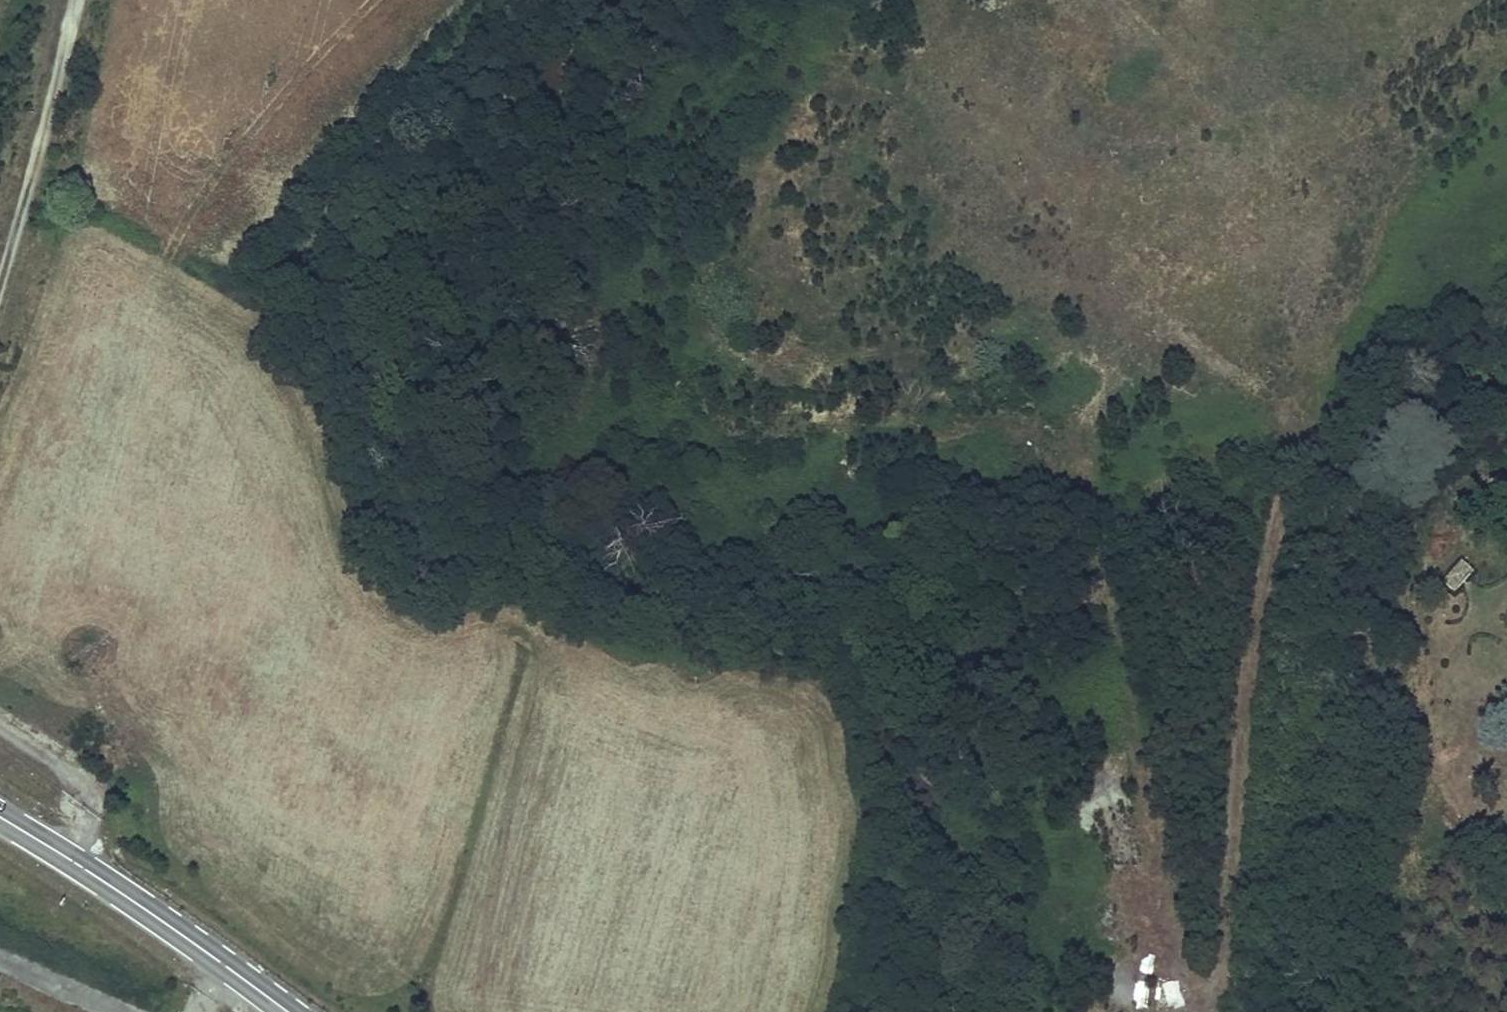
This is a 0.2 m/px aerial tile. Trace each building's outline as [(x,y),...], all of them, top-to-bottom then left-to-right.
[(1456,592),(1474,569),(1460,559),(1443,583),(1456,592)]
